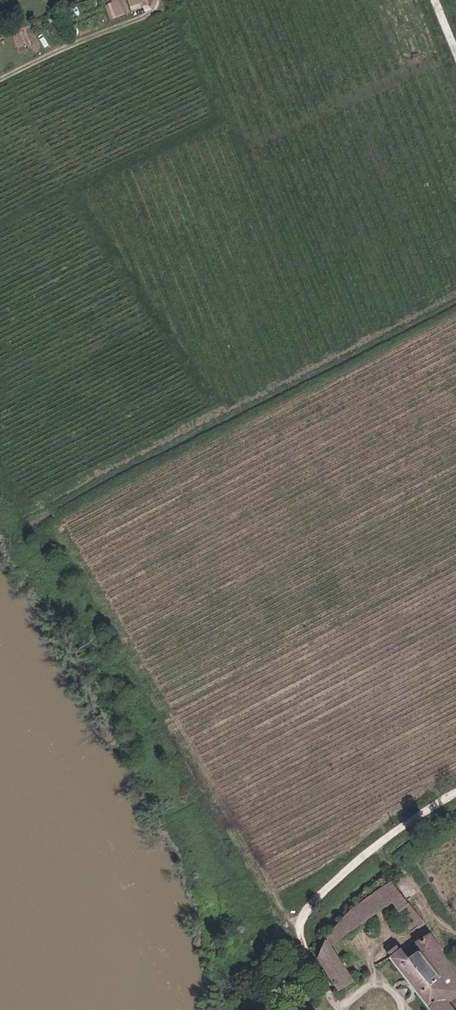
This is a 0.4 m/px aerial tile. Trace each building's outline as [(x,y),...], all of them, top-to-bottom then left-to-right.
[(114,16),(130,11),(127,0),(109,0),(114,16)] [(131,9),(151,2),(150,0),(128,0),(131,9)] [(338,986),(352,978),(334,944),(391,900),(398,909),(402,906),(416,924),(422,921),(405,898),(397,887),(390,879),(321,932),(317,949),(338,986)] [(397,887),(405,898),(415,891),(406,880),(397,887)] [(428,929),(415,941),(420,950),(410,956),(401,946),(389,956),(432,1009),(455,1009),(455,971),(428,929)]
